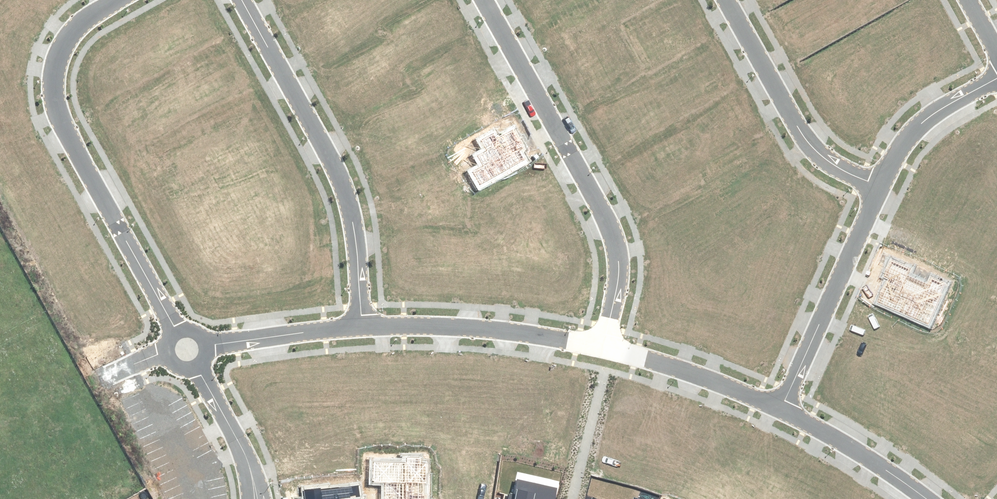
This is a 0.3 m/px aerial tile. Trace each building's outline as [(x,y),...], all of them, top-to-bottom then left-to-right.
[(385,498),(430,498),(430,463),(420,463),(420,457),(407,457),(407,463),(372,463),(372,482),(385,482),(385,498)] [(305,490),(306,498),(360,498),(359,484),(305,490)] [(534,493),(518,489),(516,498),(533,498),(534,493)]
